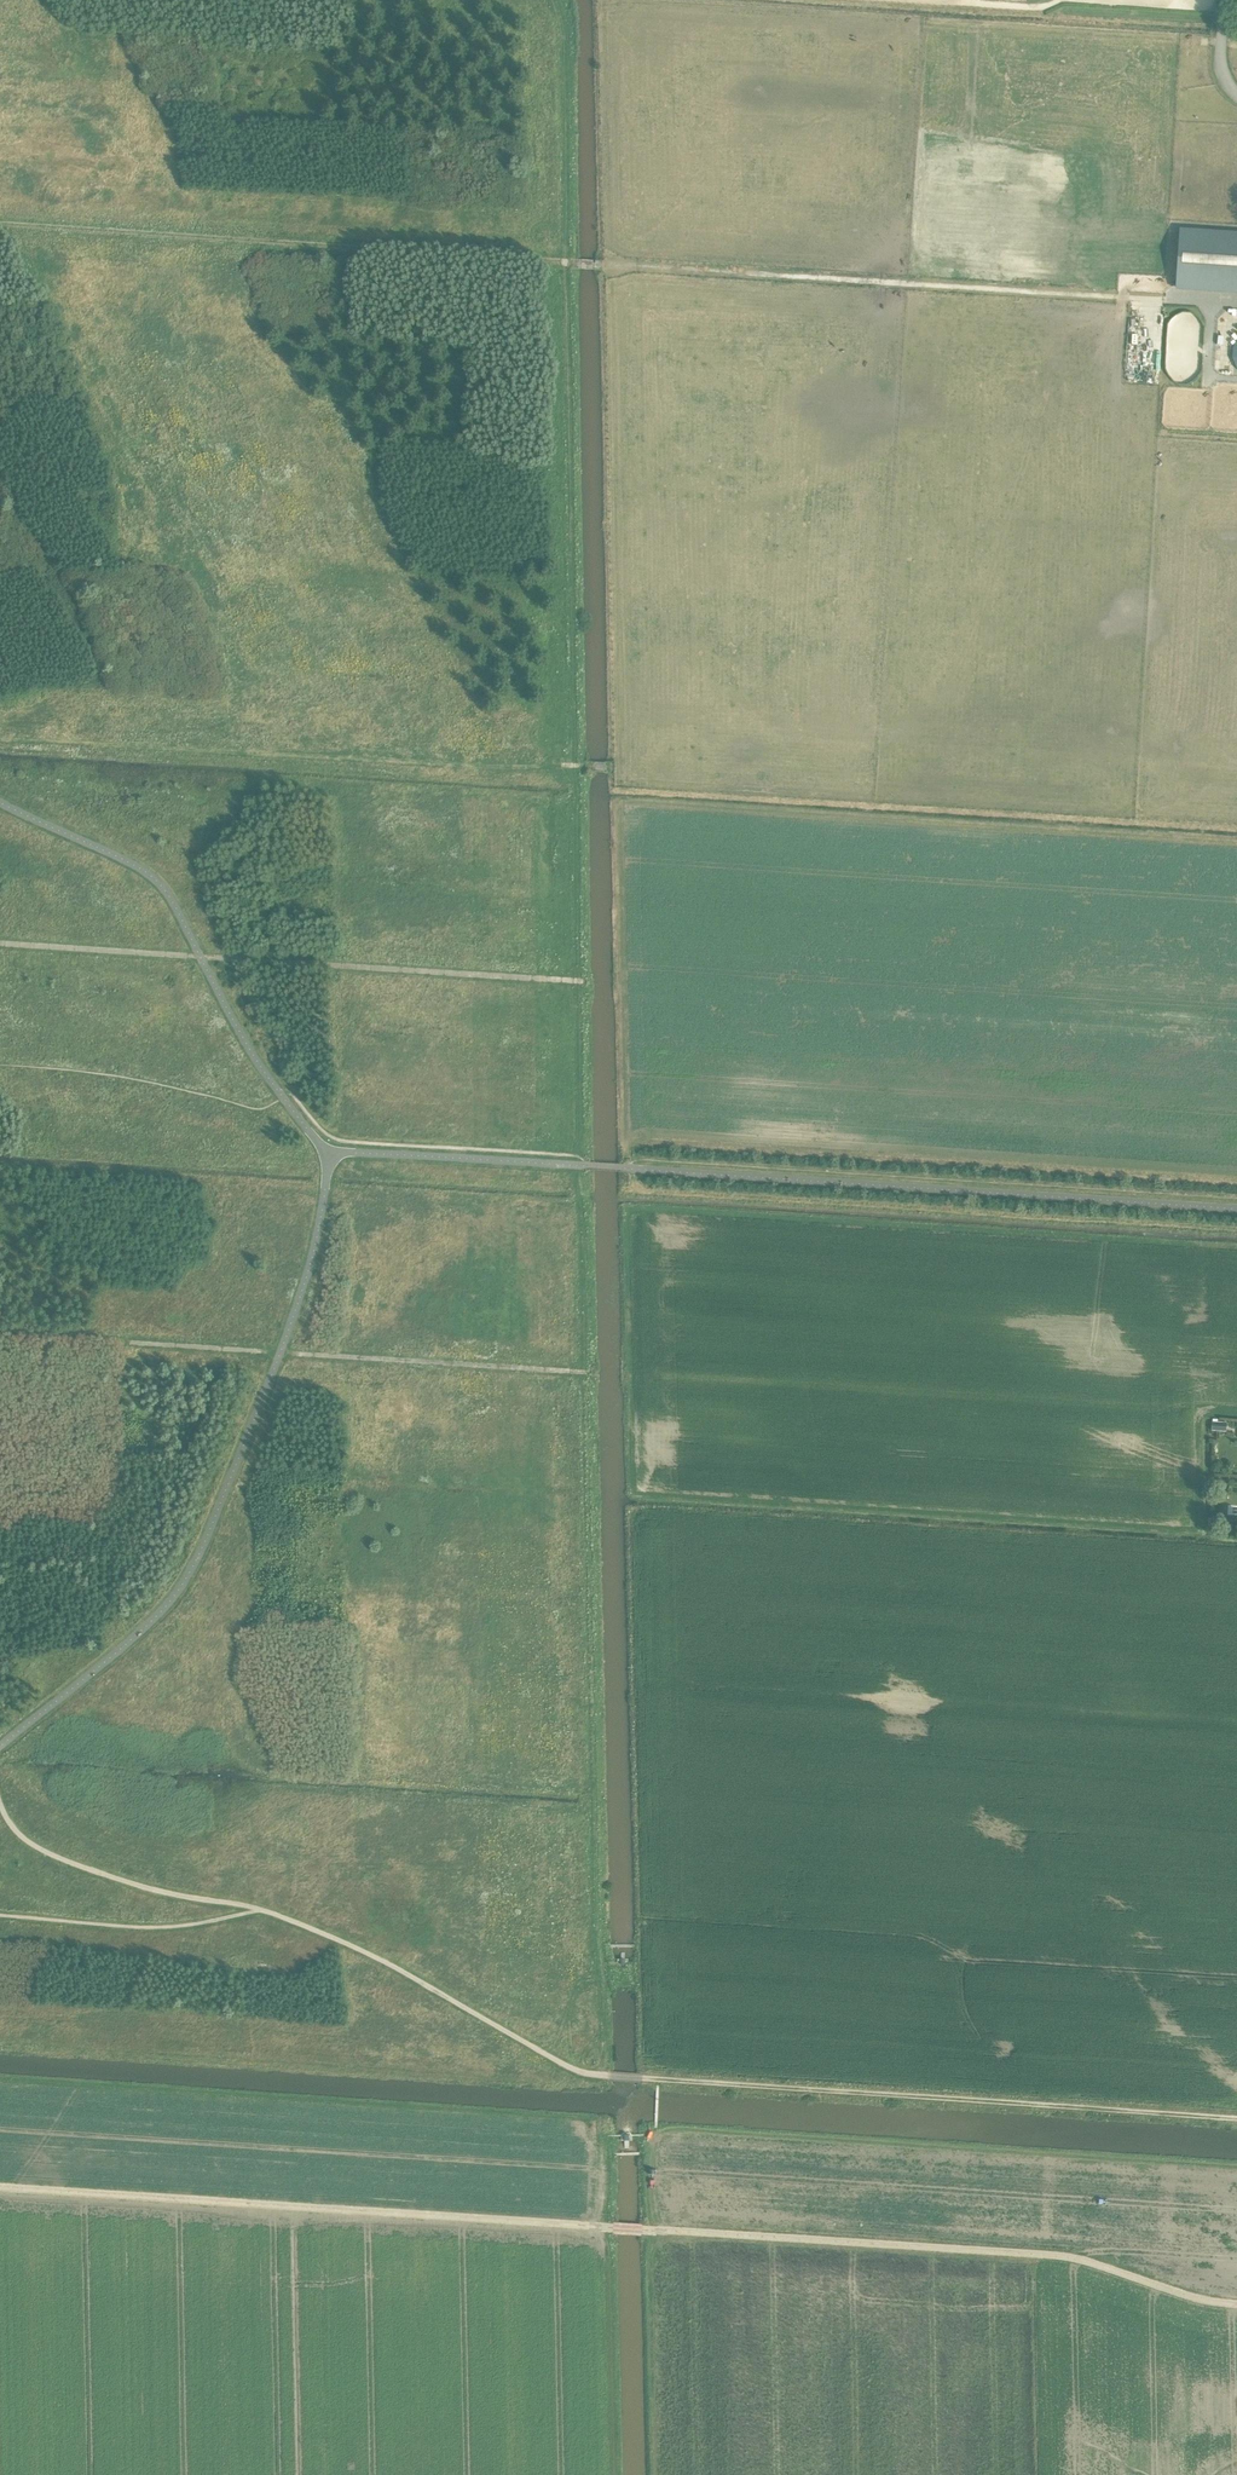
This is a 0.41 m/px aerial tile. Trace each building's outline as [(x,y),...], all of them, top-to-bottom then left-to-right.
[(1176,287),(1236,291),(1236,236),(1180,232),(1176,287)] [(1212,1421),(1211,1431),(1226,1431),(1227,1422),(1212,1421)]
